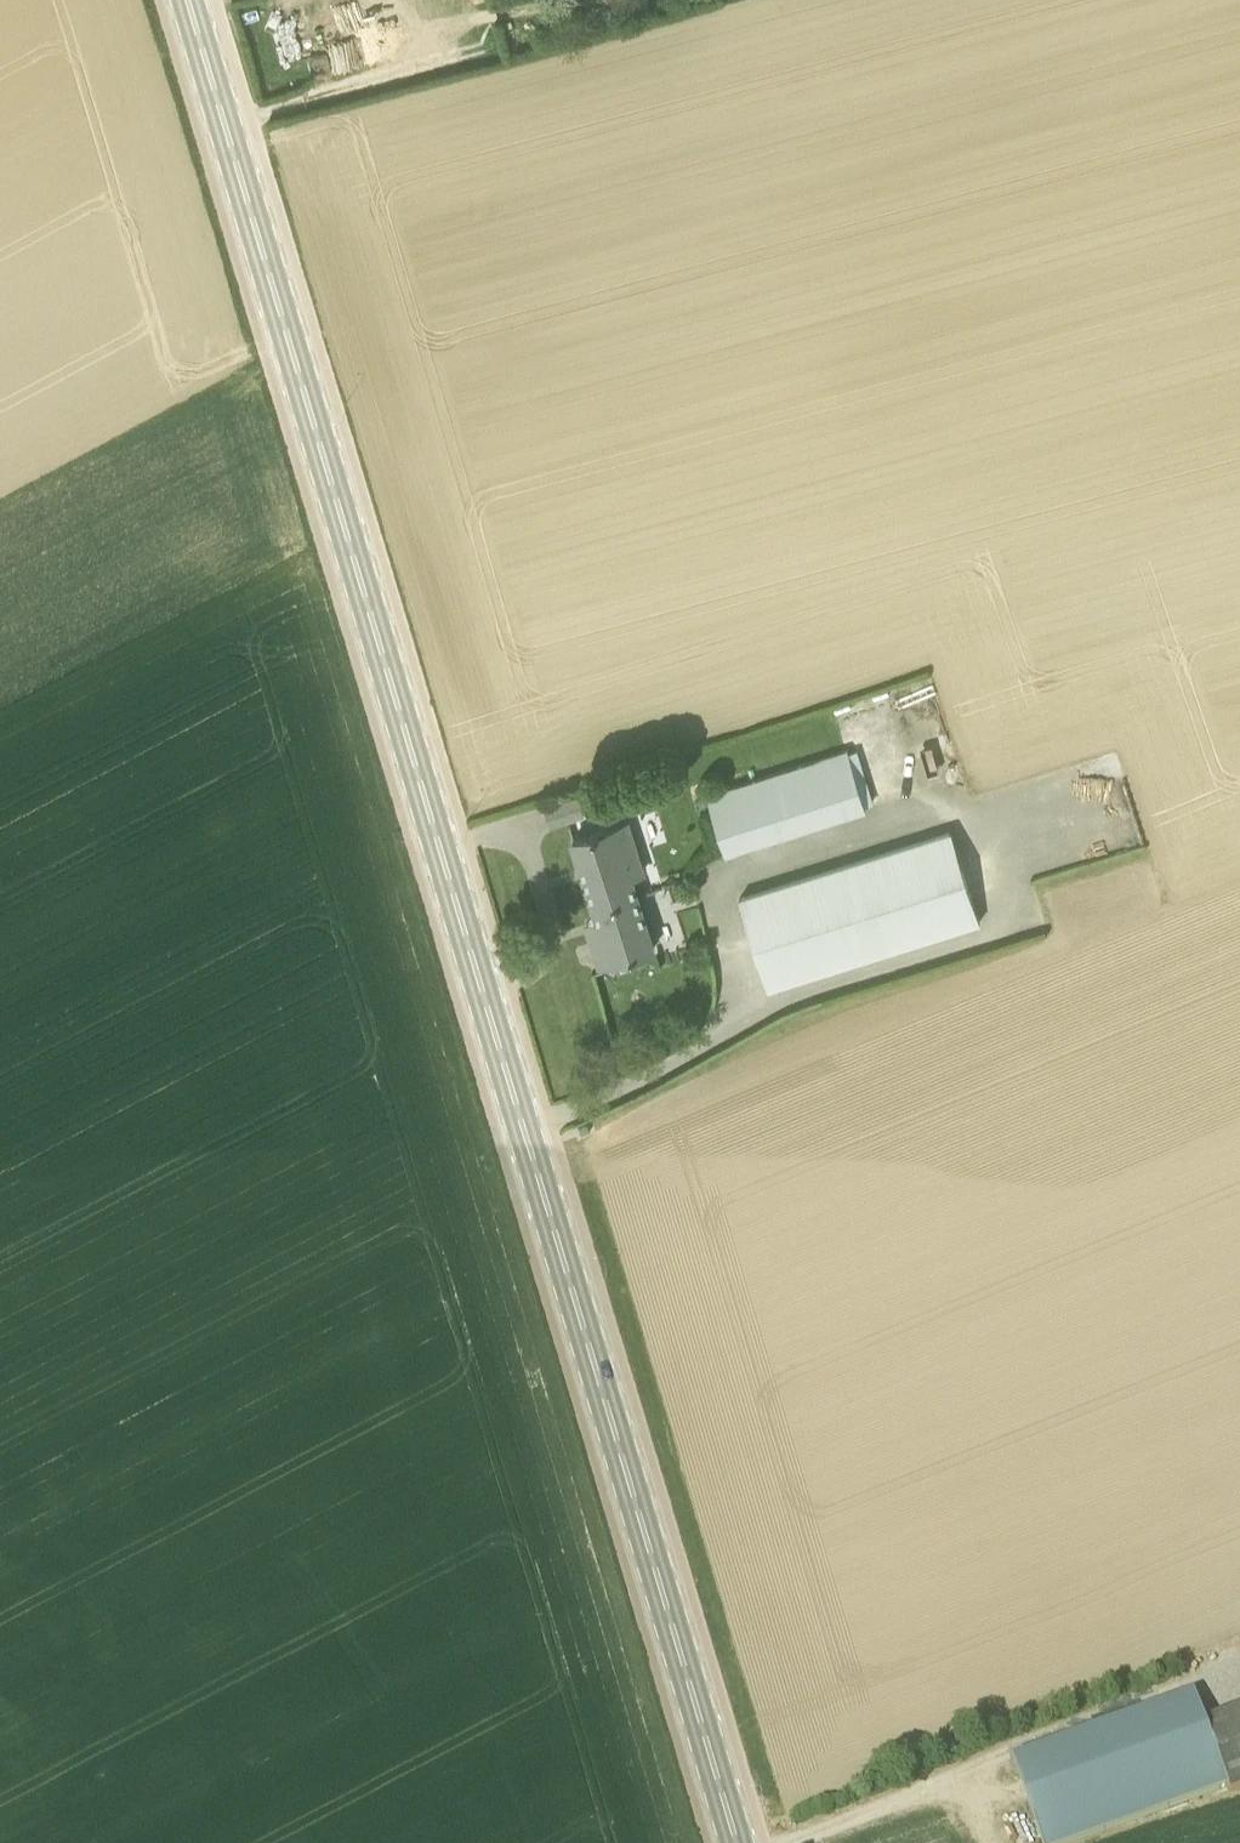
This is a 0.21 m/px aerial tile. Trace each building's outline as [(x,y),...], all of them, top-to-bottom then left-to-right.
[(726,851),(867,807),(850,750),(708,794),(726,851)] [(595,904),(636,892),(631,875),(643,871),(627,820),(574,837),(595,904)] [(768,987),(980,922),(951,830),(740,896),(768,987)] [(654,947),(636,892),(595,904),(603,930),(591,933),(600,963),(654,947)] [(1194,1695),(1011,1764),(1043,1842),(1079,1842),(1229,1787),(1230,1787),(1206,1723),(1194,1695)] [(1230,1787),(1229,1787),(1231,1793),(1239,1790),(1239,1710),(1206,1723),(1230,1787)]
